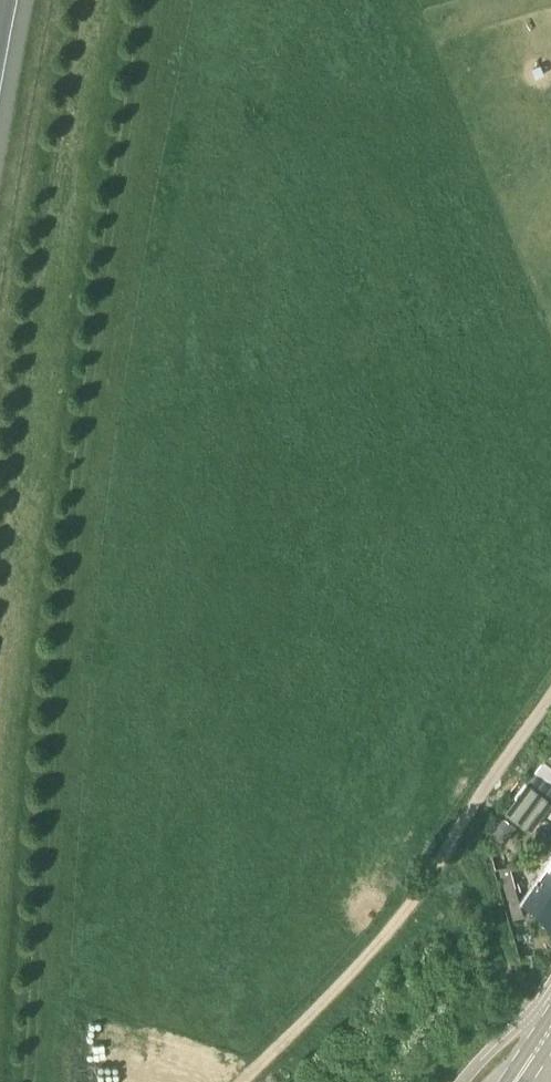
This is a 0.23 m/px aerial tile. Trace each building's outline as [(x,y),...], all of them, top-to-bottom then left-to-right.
[(505,808),(533,828),(550,801),(550,797),(526,779),(505,808)] [(502,849),(517,829),(500,816),(485,836),(502,849)] [(521,900),(521,901),(522,901),(550,921),(550,857),(521,900)] [(521,901),(521,900),(511,865),(500,868),(515,919),(526,916),(522,901),(521,901)]
